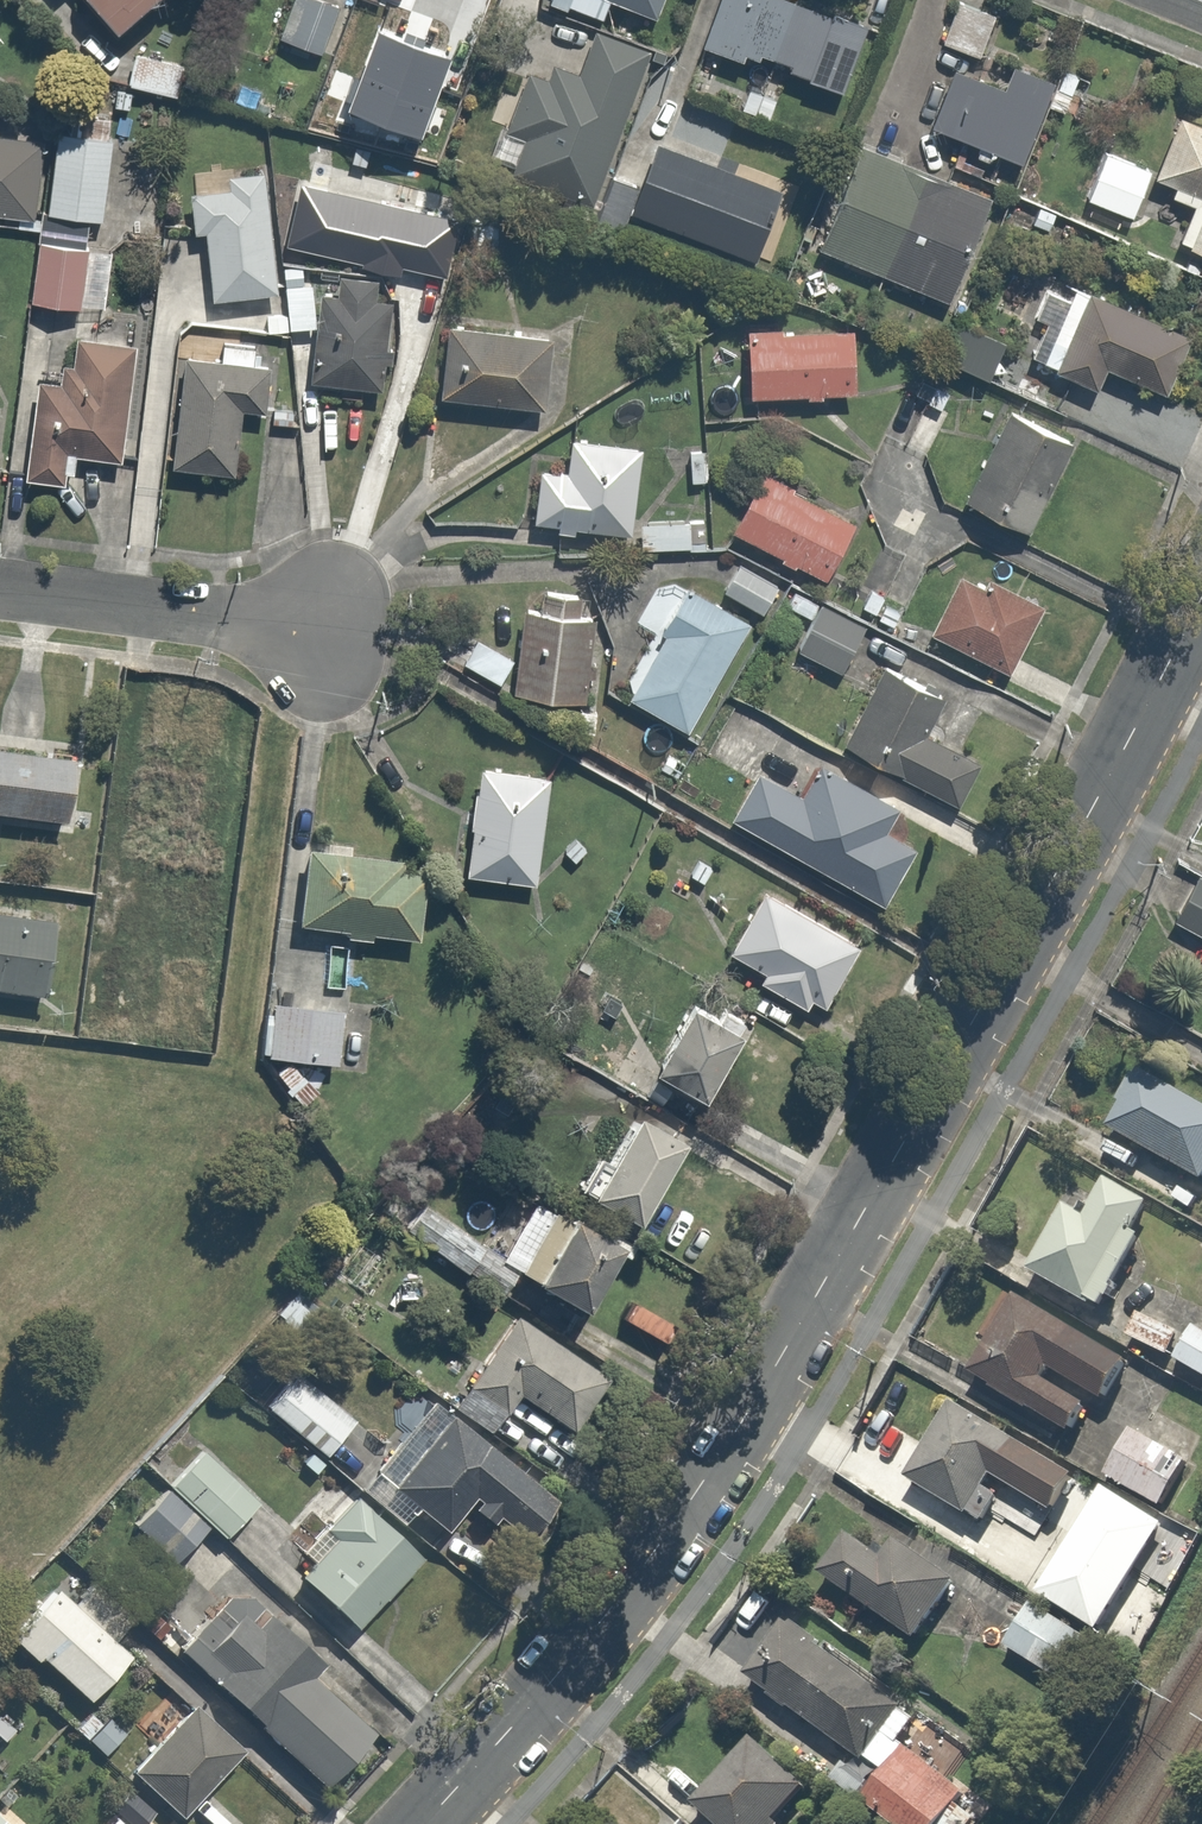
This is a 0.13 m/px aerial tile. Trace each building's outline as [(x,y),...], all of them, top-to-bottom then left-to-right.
[(120,24),(146,0),(97,0),(120,24)] [(339,0),(287,0),(274,29),(320,51),(344,2),(339,0)] [(655,13),(660,0),(620,0),(655,13)] [(806,0),(720,0),(700,43),(746,64),(756,43),(845,85),(871,31),(806,0)] [(971,0),(955,0),(940,39),(976,53),(993,8),(971,0)] [(647,47),(594,28),(580,66),(559,59),(554,73),(527,64),(502,134),(516,139),(505,169),(593,200),(647,47)] [(181,57),(133,46),(126,77),(174,89),(181,57)] [(1003,82),(953,61),(928,121),(1020,160),(1054,79),(1012,61),(1003,82)] [(1182,107),(1154,172),(1176,181),(1170,195),(1189,203),(1175,235),(1201,247),(1201,116),(1182,107)] [(113,132),(56,127),(49,207),(106,212),(113,132)] [(29,210),(37,135),(0,131),(0,207),(29,210)] [(778,188),(654,138),(627,203),(752,253),(778,188)] [(987,195),(856,143),(816,243),(947,295),(987,195)] [(1100,148),(1083,196),(1133,213),(1150,165),(1100,148)] [(267,176),(186,184),(191,231),(202,230),(208,290),(278,283),(267,176)] [(299,176),(284,237),(361,255),(360,258),(398,267),(400,259),(444,270),(457,215),(299,176)] [(91,244),(36,239),(30,298),(85,303),(91,244)] [(379,386),(390,296),(369,293),(371,276),(344,273),(342,290),(319,287),(308,378),(379,386)] [(1189,331),(1075,283),(1043,358),(1101,383),(1108,366),(1164,390),(1189,331)] [(847,388),(847,317),(827,317),(827,325),(749,326),(749,389),(807,388),(807,395),(824,395),(824,388),(847,388)] [(553,328),(446,320),(440,395),(547,403),(553,328)] [(1006,340),(959,321),(947,351),(994,370),(1006,340)] [(38,376),(27,473),(62,477),(64,453),(121,459),(135,340),(77,333),(74,361),(59,359),(56,378),(38,376)] [(251,357),(253,342),(220,339),(218,358),(174,353),(173,366),(179,367),(169,468),(236,475),(244,405),(269,408),(274,359),(251,357)] [(1070,435),(1004,405),(962,497),(1028,527),(1070,435)] [(636,442),(564,439),(563,467),(538,466),(535,524),(632,528),(636,442)] [(748,492),(747,491),(728,526),(752,539),(766,546),(780,553),(798,562),(829,579),(859,520),(759,468),(757,472),(748,492)] [(638,518),(639,548),(691,548),(691,518),(638,518)] [(780,581),(734,557),(717,589),(763,614),(780,581)] [(986,584),(959,570),(929,629),(1002,666),(1035,600),(989,577),(986,584)] [(662,634),(628,689),(669,713),(664,721),(683,732),(750,622),(683,582),(654,629),(662,634)] [(793,585),(783,603),(810,617),(793,650),(838,673),(864,622),(793,585)] [(516,695),(598,698),(601,629),(594,629),(594,611),(578,610),(579,592),(546,590),(519,619),(516,695)] [(512,654),(475,632),(460,656),(497,679),(512,654)] [(944,690),(882,659),(843,739),(897,766),(895,770),(957,801),(978,760),(922,732),(944,690)] [(0,756),(0,817),(52,826),(62,766),(0,756)] [(805,792),(754,763),(727,809),(882,901),(917,843),(881,822),(893,802),(823,761),(805,792)] [(546,773),(479,765),(466,869),(534,877),(546,773)] [(402,854),(304,841),(294,923),(341,929),(340,937),(366,940),(367,932),(413,938),(421,875),(400,872),(402,854)] [(1171,918),(1201,934),(1201,873),(1196,870),(1171,918)] [(763,978),(778,999),(806,1001),(815,997),(825,1003),(860,943),(764,886),(727,948),(763,969),(763,978)] [(0,914),(0,985),(38,989),(45,919),(0,914)] [(745,1023),(692,994),(656,1059),(709,1088),(745,1023)] [(341,1006),(267,1001),(262,1059),(278,1060),(269,1072),(288,1089),(303,1071),(292,1061),(336,1065),(341,1006)] [(1104,1127),(1201,1181),(1201,1097),(1140,1063),(1104,1127)] [(681,1133),(625,1105),(601,1152),(593,1148),(571,1190),(635,1223),(681,1133)] [(1063,1199),(1028,1271),(1102,1308),(1155,1202),(1102,1175),(1085,1210),(1063,1199)] [(619,1234),(532,1188),(497,1255),(417,1204),(399,1232),(472,1280),(465,1292),(490,1308),(514,1271),(581,1306),(619,1234)] [(313,1302),(293,1288),(274,1313),(293,1328),(313,1302)] [(1086,1402),(1042,1375),(1051,1362),(1106,1397),(1127,1362),(1014,1291),(965,1369),(1067,1433),(1086,1402)] [(1141,1307),(1127,1335),(1168,1355),(1182,1327),(1141,1307)] [(512,1390),(563,1427),(601,1376),(514,1312),(451,1397),(488,1424),(512,1390)] [(1172,1357),(1201,1376),(1201,1326),(1194,1321),(1172,1357)] [(350,1415),(293,1369),(262,1406),(319,1453),(350,1415)] [(433,1396),(373,1472),(441,1526),(473,1485),(525,1526),(553,1490),(433,1396)] [(948,1397),(903,1474),(975,1517),(998,1478),(1053,1511),(1076,1472),(948,1397)] [(1132,1422),(1102,1473),(1160,1508),(1191,1457),(1132,1422)] [(201,1447),(165,1486),(222,1536),(257,1497),(201,1447)] [(1097,1625),(1163,1520),(1102,1481),(1036,1587),(1097,1625)] [(207,1525),(165,1486),(130,1525),(172,1563),(207,1525)] [(326,1523),(318,1516),(294,1545),(309,1558),(292,1577),(351,1627),(419,1548),(353,1492),(326,1523)] [(960,1577),(863,1512),(822,1575),(918,1639),(960,1577)] [(97,1610),(77,1591),(68,1601),(54,1588),(6,1639),(31,1662),(37,1656),(87,1703),(129,1658),(88,1619),(97,1610)] [(321,1656),(274,1610),(269,1616),(243,1592),(229,1591),(177,1645),(319,1780),(374,1722),(313,1664),(321,1656)] [(1031,1599),(1002,1643),(1064,1684),(1093,1640),(1031,1599)] [(878,1772),(901,1740),(919,1714),(786,1618),(735,1689),(758,1705),(770,1688),(835,1735),(823,1752),(854,1774),(863,1761),(878,1772)] [(241,1744),(189,1699),(130,1769),(183,1813),(241,1744)] [(757,1730),(695,1808),(716,1823),(769,1823),(810,1773),(757,1730)] [(878,1772),(858,1799),(893,1823),(967,1823),(975,1813),(958,1801),(967,1788),(901,1740),(878,1772)] [(615,1780),(575,1823),(663,1823),(615,1780)]
